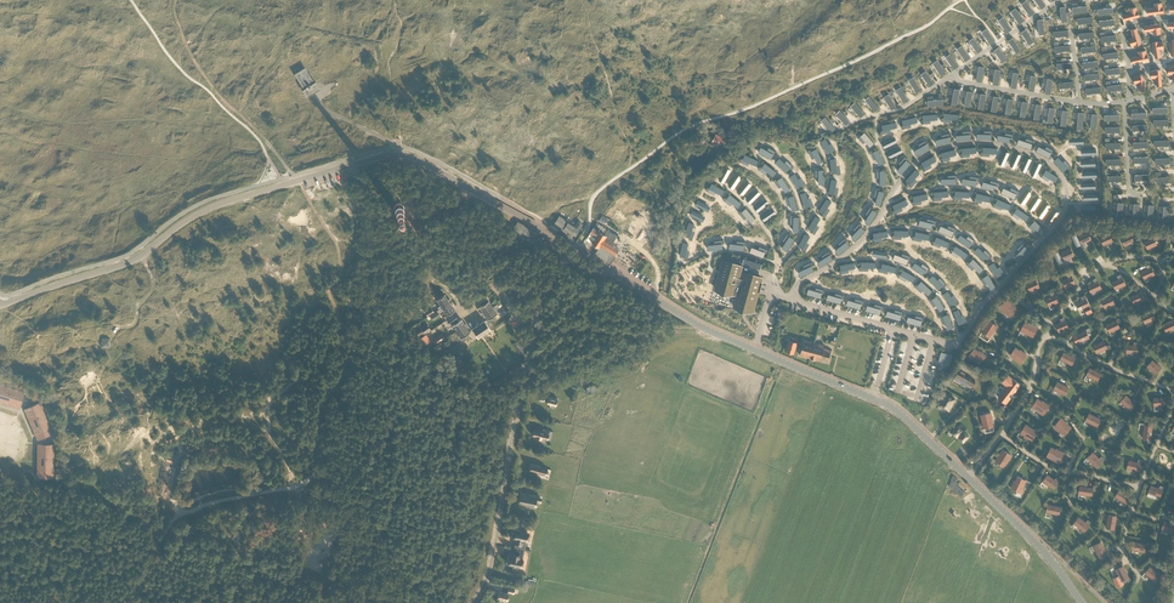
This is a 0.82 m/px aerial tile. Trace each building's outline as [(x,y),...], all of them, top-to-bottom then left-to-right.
[(1027,0),(1025,0),(1022,2),(1031,14),(1035,11),(1027,0)] [(1155,8),(1147,9),(1147,14),(1163,12),(1162,7),(1161,2),(1154,3),(1155,8)] [(1025,19),(1016,7),(1012,10),(1021,22),(1025,19)] [(1130,13),(1122,15),(1124,20),(1139,16),(1138,11),(1137,11),(1136,7),(1129,9),(1130,13)] [(1012,28),(1004,16),(1000,19),(1008,31),(1012,28)] [(1159,24),(1144,26),(1145,31),(1152,30),(1153,34),(1160,33),(1160,29),(1159,24)] [(1035,40),(1027,27),(1022,30),(1031,43),(1035,40)] [(985,28),(981,31),(989,44),(994,40),(985,28)] [(1133,37),(1129,38),(1131,46),(1135,44),(1135,45),(1141,43),(1136,28),(1131,30),(1133,37)] [(975,36),(970,39),(979,51),(983,48),(975,36)] [(1022,49),(1014,36),(1010,39),(1018,52),(1022,49)] [(1158,41),(1152,42),(1155,57),(1160,57),(1159,49),(1163,48),(1162,41),(1158,42),(1158,41)] [(962,44),(958,47),(967,59),(971,56),(962,44)] [(1008,58),(1000,45),(995,48),(1004,61),(1008,58)] [(1139,56),(1131,57),(1132,63),(1148,60),(1147,54),(1146,54),(1145,50),(1138,52),(1139,56)] [(951,52),(947,55),(955,67),(960,64),(951,52)] [(939,58),(934,62),(942,74),(947,71),(939,58)] [(983,81),(986,65),(981,64),(978,80),(983,81)] [(307,96),(319,88),(315,82),(314,83),(305,68),(295,74),(304,89),(303,90),(307,96)] [(926,69),(922,72),(931,85),(935,82),(926,69)] [(1155,70),(1151,71),(1151,78),(1156,78),(1156,85),(1161,85),(1160,69),(1155,70)] [(1034,90),(1038,75),(1033,74),(1030,89),(1034,90)] [(1138,75),(1134,76),(1134,83),(1139,83),(1140,90),(1145,90),(1143,74),(1138,75)] [(914,75),(910,78),(917,91),(922,88),(914,75)] [(902,86),(897,88),(905,101),(909,98),(902,86)] [(890,92),(885,95),(892,108),(897,105),(890,92)] [(998,110),(1000,95),(994,94),(992,109),(998,110)] [(870,95),(866,99),(876,110),(880,106),(870,95)] [(1012,113),(1015,98),(1010,97),(1006,112),(1012,113)] [(1026,115),(1029,101),(1024,100),(1021,114),(1026,115)] [(856,101),(852,105),(862,116),(866,112),(856,101)] [(841,109),(837,112),(847,123),(851,120),(841,109)] [(1096,128),(1099,113),(1094,112),(1091,127),(1096,128)] [(958,115),(944,113),(943,118),(941,118),(941,121),(950,122),(950,119),(958,120),(958,115)] [(936,114),(922,115),(922,120),(920,120),(920,124),(929,123),(929,120),(937,120),(936,114)] [(827,115),(823,119),(833,130),(837,127),(827,115)] [(915,117),(901,120),(903,126),(901,126),(902,129),(910,127),(910,124),(917,122),(915,117)] [(895,122),(881,126),(882,131),(881,131),(881,135),(890,133),(889,129),(897,127),(895,122)] [(963,134),(955,135),(956,141),(971,140),(970,134),(972,134),(972,131),(962,132),(963,134)] [(984,134),(977,133),(977,140),(991,140),(991,134),(993,134),(993,131),(984,131),(984,134)] [(875,143),(865,132),(861,136),(860,135),(857,137),(863,143),(866,141),(871,147),(875,143)] [(942,138),(935,140),(936,146),(950,142),(949,137),(951,137),(950,133),(941,136),(942,138)] [(1005,136),(997,135),(996,141),(1011,143),(1012,138),(1014,138),(1014,135),(1005,133),(1005,136)] [(717,134),(713,140),(718,143),(719,140),(724,143),(726,139),(721,137),(717,134)] [(895,137),(881,144),(884,149),(897,142),(895,137)] [(829,144),(826,138),(820,141),(828,154),(832,152),(833,153),(837,151),(832,143),(829,144)] [(1025,141),(1018,139),(1016,145),(1030,149),(1032,144),(1034,144),(1035,141),(1026,138),(1025,141)] [(913,151),(916,156),(928,148),(926,144),(928,143),(926,140),(918,145),(919,147),(913,151)] [(1044,149),(1038,146),(1035,152),(1049,158),(1051,153),(1053,153),(1054,150),(1046,146),(1044,149)] [(767,150),(761,147),(758,152),(771,159),(773,154),(775,155),(777,152),(769,148),(767,150)] [(902,152),(899,147),(886,153),(889,159),(902,152)] [(976,147),(961,149),(962,154),(960,154),(961,158),(969,157),(969,154),(976,153),(976,147)] [(998,148),(983,147),(982,152),(981,152),(980,156),(989,157),(989,153),(997,154),(998,148)] [(823,162),(817,149),(812,151),(811,149),(808,151),(812,159),(815,158),(818,164),(823,162)] [(954,149),(940,153),(942,158),(940,159),(941,162),(949,160),(949,157),(956,155),(954,149)] [(885,163),(879,150),(874,152),(873,150),(870,152),(874,160),(876,159),(879,166),(885,163)] [(1010,153),(1004,150),(999,164),(1004,166),(1010,153)] [(1015,169),(1021,155),(1015,153),(1010,166),(1015,169)] [(758,161),(745,155),(743,159),(741,158),(740,162),(748,165),(749,163),(756,166),(758,161)] [(936,161),(933,156),(921,163),(923,168),(922,168),(924,172),(932,167),(930,164),(936,161)] [(907,159),(905,157),(899,164),(901,166),(896,171),(901,175),(910,164),(906,160),(907,159)] [(1026,173),(1032,160),(1026,157),(1020,171),(1026,173)] [(1063,162),(1058,157),(1054,161),(1064,172),(1068,168),(1069,170),(1072,167),(1065,160),(1063,162)] [(785,163),(780,158),(776,163),(786,172),(790,168),(792,170),(794,167),(787,161),(785,163)] [(836,158),(830,159),(832,173),(838,172),(838,174),(842,174),(840,165),(837,165),(836,158)] [(1042,164),(1036,162),(1030,175),(1036,177),(1042,164)] [(777,172),(765,164),(762,167),(761,166),(759,169),(766,174),(768,172),(774,176),(777,172)] [(732,169),(727,166),(720,179),(725,181),(732,169)] [(825,185),(824,170),(819,170),(819,169),(816,169),(816,177),(818,177),(818,185),(825,185)] [(880,169),(877,169),(877,178),(880,178),(880,185),(886,185),(886,171),(880,171),(880,169)] [(920,174),(915,170),(906,181),(910,184),(908,186),(911,188),(917,182),(915,179),(920,174)] [(1058,177),(1046,170),(1043,174),(1042,173),(1040,176),(1047,181),(1049,178),(1056,182),(1058,177)] [(743,176),(738,172),(729,185),(734,188),(743,176)] [(799,179),(795,174),(790,177),(798,189),(802,186),(804,188),(807,186),(801,178),(799,179)] [(948,179),(941,179),(941,185),(956,184),(955,179),(957,179),(957,176),(948,176),(948,179)] [(969,179),(962,178),(961,184),(976,186),(977,180),(979,180),(979,177),(970,176),(969,179)] [(790,189),(782,177),(778,180),(777,179),(774,181),(779,188),(781,186),(785,192),(790,189)] [(836,187),(837,180),(831,179),(829,193),(834,194),(834,196),(837,197),(839,188),(836,187)] [(752,184),(748,180),(738,191),(743,195),(752,184)] [(989,184),(983,182),(981,188),(995,192),(997,186),(998,187),(999,183),(990,181),(989,184)] [(726,189),(713,182),(710,187),(709,186),(707,189),(715,193),(716,190),(723,194),(726,189)] [(761,192),(757,188),(747,199),(751,203),(761,192)] [(1009,190),(1003,188),(1000,193),(1014,199),(1016,194),(1017,195),(1019,191),(1010,188),(1009,190)] [(881,206),(885,193),(879,191),(880,189),(877,189),(874,197),(877,198),(875,205),(881,206)] [(1033,193),(1028,190),(1020,202),(1024,206),(1033,193)] [(948,191),(933,192),(934,197),(932,198),(932,201),(941,200),(941,197),(948,196),(948,191)] [(969,193),(955,191),(954,197),(952,197),(952,200),(961,201),(961,198),(969,198),(969,193)] [(806,192),(800,194),(805,207),(810,206),(810,208),(814,207),(811,198),(808,199),(806,192)] [(742,202),(731,193),(728,197),(726,196),(724,198),(731,204),(733,202),(739,206),(742,202)] [(991,197),(976,193),(975,198),(973,197),(972,201),(981,203),(982,200),(989,202),(991,197)] [(926,194),(912,197),(913,202),(912,202),(912,206),(921,204),(921,201),(928,199),(926,194)] [(798,210),(793,196),(788,197),(788,196),(785,197),(787,206),(790,205),(792,212),(798,210)] [(1042,200),(1037,196),(1028,208),(1033,212),(1042,200)] [(766,198),(755,206),(759,211),(770,202),(766,198)] [(712,205),(699,199),(696,204),(709,211),(712,205)] [(828,209),(832,202),(827,199),(819,212),(823,215),(822,216),(825,218),(831,211),(828,209)] [(1011,205),(997,199),(995,204),(994,203),(992,207),(1000,210),(1001,207),(1009,210),(1011,205)] [(905,200),(892,206),(894,211),(893,211),(894,215),(902,211),(901,208),(908,205),(905,200)] [(393,206),(393,208),(393,209),(394,210),(394,211),(395,212),(396,213),(397,213),(398,213),(399,213),(400,213),(402,212),(404,211),(404,209),(404,207),(404,206),(404,205),(402,203),(401,202),(400,202),(398,202),(396,202),(395,203),(394,204),(393,206)] [(1050,207),(1045,204),(1037,216),(1042,219),(1050,207)] [(870,225),(877,213),(872,209),(873,208),(871,206),(866,214),(868,216),(865,221),(870,225)] [(756,218),(747,207),(743,210),(742,209),(739,211),(745,218),(747,216),(752,221),(756,218)] [(774,207),(762,215),(765,220),(777,212),(774,207)] [(1029,216),(1017,208),(1014,212),(1013,211),(1011,215),(1018,219),(1019,217),(1026,221),(1029,216)] [(707,216),(693,209),(691,214),(704,221),(707,216)] [(1060,213),(1055,209),(1046,222),(1051,225),(1060,213)] [(799,232),(799,217),(794,217),(794,216),(791,215),(790,224),(793,224),(793,232),(799,232)] [(560,216),(555,223),(565,229),(576,236),(579,230),(579,229),(582,224),(578,222),(575,227),(569,223),(563,219),(564,219),(560,216)] [(821,219),(816,216),(808,229),(813,231),(812,233),(815,235),(820,227),(817,225),(821,219)] [(927,222),(920,220),(919,226),(933,230),(934,224),(936,225),(937,221),(927,219),(927,222)] [(693,229),(695,223),(690,221),(685,234),(690,236),(690,238),(693,239),(696,230),(693,229)] [(1046,231),(1035,221),(1031,224),(1030,223),(1027,226),(1034,232),(1036,230),(1042,235),(1046,231)] [(518,222),(513,230),(523,235),(527,227),(518,222)] [(590,234),(588,237),(594,241),(592,243),(599,248),(595,253),(611,263),(616,256),(620,250),(612,245),(618,236),(608,229),(607,229),(597,223),(590,234)] [(855,241),(865,231),(861,227),(862,226),(860,223),(854,230),(856,232),(851,237),(855,241)] [(947,228),(941,226),(939,232),(952,237),(954,232),(956,233),(958,229),(948,226),(947,228)] [(527,227),(523,235),(528,238),(532,240),(533,238),(537,232),(527,227)] [(909,230),(894,230),(894,235),(893,235),(892,239),(901,239),(901,236),(909,236),(909,230)] [(1127,235),(1121,238),(1124,245),(1134,241),(1130,234),(1129,230),(1125,232),(1127,235)] [(888,231),(873,234),(874,239),(872,239),(873,243),(882,241),(881,238),(889,236),(888,231)] [(931,234),(916,232),(915,237),(913,236),(913,240),(921,242),(922,239),(929,240),(931,234)] [(1072,235),(1071,236),(1076,247),(1077,246),(1076,246),(1080,244),(1080,245),(1081,245),(1080,243),(1081,242),(1082,243),(1091,239),(1088,232),(1078,236),(1079,237),(1078,238),(1076,234),(1075,234),(1072,236),(1072,235)] [(787,252),(794,240),(790,237),(791,235),(788,233),(783,241),(786,243),(782,249),(787,252)] [(806,243),(810,236),(805,233),(798,246),(803,249),(802,251),(805,252),(810,244),(806,243)] [(1113,241),(1111,238),(1109,234),(1100,238),(1103,245),(1113,241)] [(1147,240),(1144,242),(1147,249),(1157,244),(1154,240),(1158,238),(1156,235),(1153,236),(1152,234),(1146,237),(1147,240)] [(966,239),(960,235),(957,240),(970,248),(973,244),(974,245),(976,242),(968,236),(966,239)] [(951,243),(937,237),(935,242),(933,241),(932,244),(940,248),(941,245),(948,248),(951,243)] [(835,251),(838,256),(850,246),(846,242),(848,241),(846,238),(839,244),(840,247),(835,251)] [(709,243),(709,249),(724,248),(723,243),(725,242),(725,239),(715,240),(716,243),(709,243)] [(731,242),(730,247),(744,249),(745,244),(747,244),(747,241),(738,240),(738,243),(731,242)] [(684,241),(680,255),(686,256),(685,258),(689,259),(691,249),(688,249),(689,242),(684,241)] [(1020,252),(1015,257),(1019,261),(1029,251),(1025,247),(1026,245),(1024,243),(1018,250),(1020,252)] [(759,248),(753,246),(750,252),(764,257),(766,251),(768,252),(769,248),(760,245),(759,248)] [(968,254),(956,246),(953,250),(952,249),(950,252),(957,257),(959,254),(965,259),(968,254)] [(983,251),(978,247),(974,251),(985,261),(989,257),(990,259),(993,256),(985,249),(983,251)] [(1054,253),(1053,253),(1058,264),(1059,264),(1059,263),(1062,262),(1063,262),(1062,260),(1064,259),(1064,260),(1074,255),(1071,248),(1061,252),(1061,253),(1059,254),(1058,251),(1057,251),(1058,252),(1054,253)] [(817,263),(820,268),(832,260),(830,256),(831,255),(829,252),(821,257),(823,259),(817,263)] [(901,257),(895,254),(893,260),(906,264),(908,260),(910,261),(911,257),(902,254),(901,257)] [(744,258),(742,264),(760,269),(762,264),(744,258)] [(984,269),(973,259),(970,263),(968,261),(966,264),(972,270),(974,268),(980,274),(984,269)] [(735,295),(736,295),(738,295),(735,307),(742,309),(752,312),(760,284),(761,278),(744,273),(742,279),(740,278),(739,278),(738,277),(740,269),(741,266),(724,261),(720,273),(716,289),(735,295)] [(798,272),(800,277),(814,271),(812,266),(813,265),(812,262),(803,266),(805,269),(798,272)] [(876,262),(861,262),(861,267),(860,267),(860,270),(868,271),(868,268),(876,268),(876,262)] [(855,263),(840,266),(841,271),(839,271),(840,275),(849,273),(848,270),(856,268),(855,263)] [(897,267),(882,263),(881,268),(879,268),(878,271),(887,274),(888,271),(895,273),(897,267)] [(921,266),(915,263),(912,268),(924,275),(927,271),(929,272),(931,269),(923,264),(921,266)] [(998,268),(994,263),(989,267),(998,278),(1002,275),(1003,277),(1006,275),(1000,267),(998,268)] [(1151,267),(1149,264),(1146,266),(1147,269),(1141,272),(1144,279),(1154,274),(1151,267)] [(916,277),(902,270),(900,274),(899,273),(897,277),(905,281),(906,278),(913,282),(916,277)] [(1071,276),(1070,273),(1066,274),(1068,278),(1062,280),(1065,287),(1075,283),(1072,276),(1071,276)] [(939,280),(933,275),(929,279),(940,290),(943,286),(945,287),(948,284),(941,278),(939,280)] [(996,287),(988,275),(984,278),(983,276),(980,278),(985,286),(987,284),(991,290),(996,287)] [(1122,278),(1120,275),(1117,276),(1118,279),(1112,282),(1115,289),(1125,284),(1122,277),(1122,278)] [(1035,280),(1035,279),(1034,276),(1031,278),(1032,281),(1026,284),(1030,291),(1039,287),(1036,280),(1035,280)] [(1097,281),(1096,278),(1092,279),(1094,283),(1088,286),(1091,293),(1101,288),(1098,281),(1097,281)] [(932,291),(921,282),(918,286),(917,284),(914,287),(920,292),(923,290),(929,295),(932,291)] [(816,291),(808,289),(807,295),(821,298),(823,293),(825,294),(825,290),(816,288),(816,291)] [(948,291),(942,295),(950,307),(955,303),(956,305),(959,303),(954,295),(951,297),(948,291)] [(1054,295),(1053,291),(1050,293),(1051,296),(1046,299),(1049,306),(1058,301),(1055,294),(1054,295)] [(1141,292),(1131,296),(1134,303),(1144,299),(1145,299),(1145,300),(1146,299),(1148,298),(1147,295),(1144,296),(1143,296),(1141,292)] [(835,296),(828,294),(827,300),(841,304),(843,299),(845,299),(846,296),(836,293),(835,296)] [(440,308),(441,307),(449,302),(444,294),(436,299),(440,306),(437,307),(438,309),(440,308)] [(1082,300),(1076,303),(1079,310),(1084,308),(1087,314),(1092,311),(1089,306),(1089,305),(1086,298),(1085,299),(1084,295),(1081,297),(1082,300)] [(1115,303),(1112,296),(1101,301),(1100,300),(1098,301),(1099,304),(1102,303),(1104,308),(1115,303)] [(945,309),(937,297),(932,300),(932,298),(929,300),(934,308),(936,306),(940,312),(945,309)] [(486,302),(488,300),(486,298),(479,302),(481,305),(479,307),(483,312),(481,313),(482,314),(492,307),(488,301),(486,302)] [(855,302),(848,300),(846,305),(860,309),(862,304),(864,305),(865,301),(856,299),(855,302)] [(1009,316),(1016,309),(1012,306),(1013,305),(1007,299),(999,307),(1009,316)] [(455,310),(449,302),(441,307),(440,308),(440,309),(439,310),(440,311),(443,309),(447,315),(455,310)] [(874,307),(868,305),(866,311),(880,315),(882,310),(883,310),(884,307),(875,304),(874,307)] [(494,315),(497,313),(492,307),(482,314),(483,316),(484,315),(488,320),(490,318),(492,321),(496,318),(494,315)] [(960,309),(954,312),(958,325),(964,323),(965,325),(968,324),(965,315),(962,316),(960,309)] [(1145,323),(1155,318),(1153,313),(1156,312),(1155,309),(1152,310),(1153,311),(1142,316),(1145,323)] [(895,313),(888,311),(886,316),(900,321),(902,316),(904,316),(905,313),(895,310),(895,313)] [(434,313),(429,316),(432,320),(439,315),(437,311),(434,313)] [(953,328),(948,314),(943,316),(943,314),(939,316),(943,324),(945,323),(948,330),(953,328)] [(916,319),(909,316),(907,322),(921,326),(923,321),(925,322),(926,318),(917,316),(916,319)] [(1065,320),(1063,317),(1060,319),(1061,322),(1055,325),(1059,332),(1068,327),(1065,320)] [(459,321),(457,318),(450,322),(451,325),(454,323),(454,324),(452,325),(456,332),(467,325),(466,323),(464,324),(461,319),(459,321)] [(1109,332),(1119,327),(1117,322),(1120,321),(1118,318),(1116,319),(1117,320),(1106,325),(1109,332)] [(997,326),(988,320),(981,331),(989,337),(992,332),(993,333),(997,326)] [(1173,320),(1163,325),(1166,332),(1173,328),(1173,322),(1173,320)] [(490,330),(484,321),(479,324),(478,323),(476,324),(477,326),(472,329),(478,338),(482,335),(484,338),(488,336),(486,333),(490,330)] [(1029,324),(1025,322),(1020,331),(1032,337),(1037,327),(1030,323),(1029,324)] [(414,335),(416,339),(430,329),(426,323),(420,327),(422,329),(414,335)] [(469,336),(467,333),(469,332),(466,327),(468,326),(467,325),(456,332),(460,338),(463,336),(463,337),(461,339),(462,341),(469,336)] [(1076,335),(1073,336),(1075,341),(1079,340),(1079,342),(1089,337),(1087,333),(1088,332),(1090,331),(1088,328),(1086,329),(1087,330),(1086,330),(1076,335)] [(430,341),(426,334),(417,339),(422,346),(430,341)] [(444,336),(434,342),(435,344),(445,338),(444,336)] [(790,340),(786,351),(793,353),(797,342),(795,342),(796,338),(791,337),(790,340)] [(519,340),(514,343),(522,355),(527,352),(519,340)] [(804,341),(800,356),(812,359),(821,361),(822,358),(829,360),(832,350),(826,349),(825,349),(824,349),(825,346),(804,341)] [(1106,346),(1104,341),(1093,346),(1096,353),(1108,348),(1108,349),(1111,348),(1109,344),(1106,346)] [(1137,345),(1137,342),(1134,342),(1133,345),(1127,345),(1126,352),(1137,353),(1138,345),(1137,345)] [(986,356),(979,351),(978,351),(974,348),(968,356),(979,364),(986,356)] [(1020,351),(1016,348),(1010,355),(1020,363),(1027,355),(1020,350),(1020,351)] [(941,352),(938,361),(950,364),(952,355),(941,352)] [(1071,356),(1063,352),(1060,359),(1072,364),(1075,357),(1074,357),(1076,354),(1072,353),(1071,356)] [(1155,373),(1161,368),(1152,360),(1147,366),(1155,373)] [(1101,373),(1089,368),(1086,375),(1097,380),(1100,375),(1103,377),(1104,373),(1102,372),(1101,373)] [(971,388),(972,386),(973,387),(975,383),(974,382),(975,380),(965,375),(965,374),(961,371),(960,372),(958,371),(954,379),(971,388)] [(1006,388),(998,397),(1006,403),(1020,384),(1013,379),(1012,379),(1008,375),(1005,378),(1007,380),(1004,383),(1008,386),(1007,388),(1006,388)] [(1065,394),(1068,387),(1057,382),(1054,389),(1065,394)] [(20,407),(25,392),(0,384),(0,401),(20,407)] [(948,410),(955,399),(945,393),(939,404),(948,410)] [(1132,401),(1126,395),(1121,401),(1131,409),(1136,404),(1135,403),(1137,401),(1134,398),(1132,401)] [(556,406),(558,399),(549,397),(547,403),(556,406)] [(1153,398),(1154,406),(1167,405),(1166,397),(1153,398)] [(1043,414),(1049,405),(1042,401),(1041,402),(1037,399),(1032,407),(1043,414)] [(52,433),(39,403),(24,409),(38,439),(52,433)] [(993,420),(991,412),(980,415),(984,428),(993,426),(992,421),(993,420)] [(1101,419),(1089,413),(1085,420),(1097,426),(1100,421),(1102,423),(1104,419),(1102,418),(1101,419)] [(1066,424),(1067,423),(1061,418),(1054,426),(1064,435),(1070,427),(1066,424)] [(1032,440),(1037,431),(1026,424),(1021,433),(1025,435),(1024,436),(1032,440)] [(1151,442),(1151,440),(1150,440),(1152,426),(1144,425),(1143,438),(1148,439),(1147,442),(1151,442)] [(961,430),(957,426),(951,432),(956,436),(957,435),(960,437),(959,438),(963,441),(968,436),(962,430),(961,430)] [(549,430),(535,427),(534,429),(532,436),(536,437),(541,439),(541,438),(547,440),(549,433),(548,433),(549,430)] [(38,444),(37,477),(53,477),(54,444),(38,444)] [(1051,447),(1047,456),(1058,462),(1063,452),(1056,449),(1056,450),(1051,447)] [(1002,449),(995,461),(1003,466),(1006,462),(1007,462),(1011,455),(1002,449)] [(1093,452),(1087,458),(1096,467),(1102,461),(1093,452)] [(1141,464),(1142,460),(1138,459),(1137,463),(1129,460),(1127,468),(1139,471),(1141,464)] [(531,464),(529,471),(538,473),(545,475),(547,469),(540,467),(531,464)] [(1047,475),(1043,481),(1054,488),(1058,482),(1057,482),(1058,481),(1060,479),(1057,477),(1055,479),(1055,480),(1047,475)] [(1014,480),(1011,488),(1017,491),(1016,494),(1020,496),(1022,493),(1024,489),(1022,489),(1026,480),(1017,476),(1015,481),(1014,480)] [(1162,489),(1163,486),(1160,485),(1159,488),(1151,485),(1148,492),(1160,497),(1162,490),(1162,489)] [(1080,486),(1079,493),(1091,495),(1092,490),(1096,491),(1096,487),(1093,487),(1093,488),(1092,488),(1080,486)] [(1127,494),(1119,490),(1115,496),(1126,503),(1130,496),(1132,493),(1129,491),(1127,494)] [(540,503),(541,498),(521,494),(519,504),(534,507),(535,502),(540,503)] [(1048,504),(1046,512),(1059,514),(1060,509),(1063,510),(1064,506),(1061,506),(1061,507),(1048,504)] [(1108,515),(1106,528),(1112,528),(1111,532),(1115,532),(1115,529),(1114,529),(1116,516),(1108,515)] [(1078,517),(1074,523),(1084,531),(1089,525),(1088,524),(1089,524),(1090,521),(1087,519),(1086,522),(1085,522),(1078,517)] [(1173,521),(1172,524),(1164,521),(1162,528),(1173,533),(1173,531),(1173,521)] [(516,538),(514,548),(521,549),(522,544),(525,545),(526,540),(527,540),(528,533),(514,530),(512,538),(516,538)] [(1101,542),(1094,545),(1100,557),(1104,555),(1105,555),(1106,558),(1109,556),(1108,554),(1107,554),(1106,554),(1101,542)] [(1146,544),(1133,542),(1132,549),(1145,551),(1145,546),(1149,546),(1149,543),(1146,543),(1146,544)] [(520,554),(521,549),(514,548),(512,557),(509,557),(507,564),(521,567),(523,560),(522,559),(523,555),(520,554)] [(1119,576),(1113,579),(1117,586),(1123,583),(1122,581),(1126,578),(1127,579),(1128,581),(1131,580),(1130,577),(1129,578),(1128,577),(1123,566),(1116,569),(1119,576)] [(1157,572),(1150,567),(1145,572),(1155,581),(1160,575),(1162,572),(1159,570),(1157,572)] [(507,601),(508,594),(499,592),(497,598),(507,601)]
